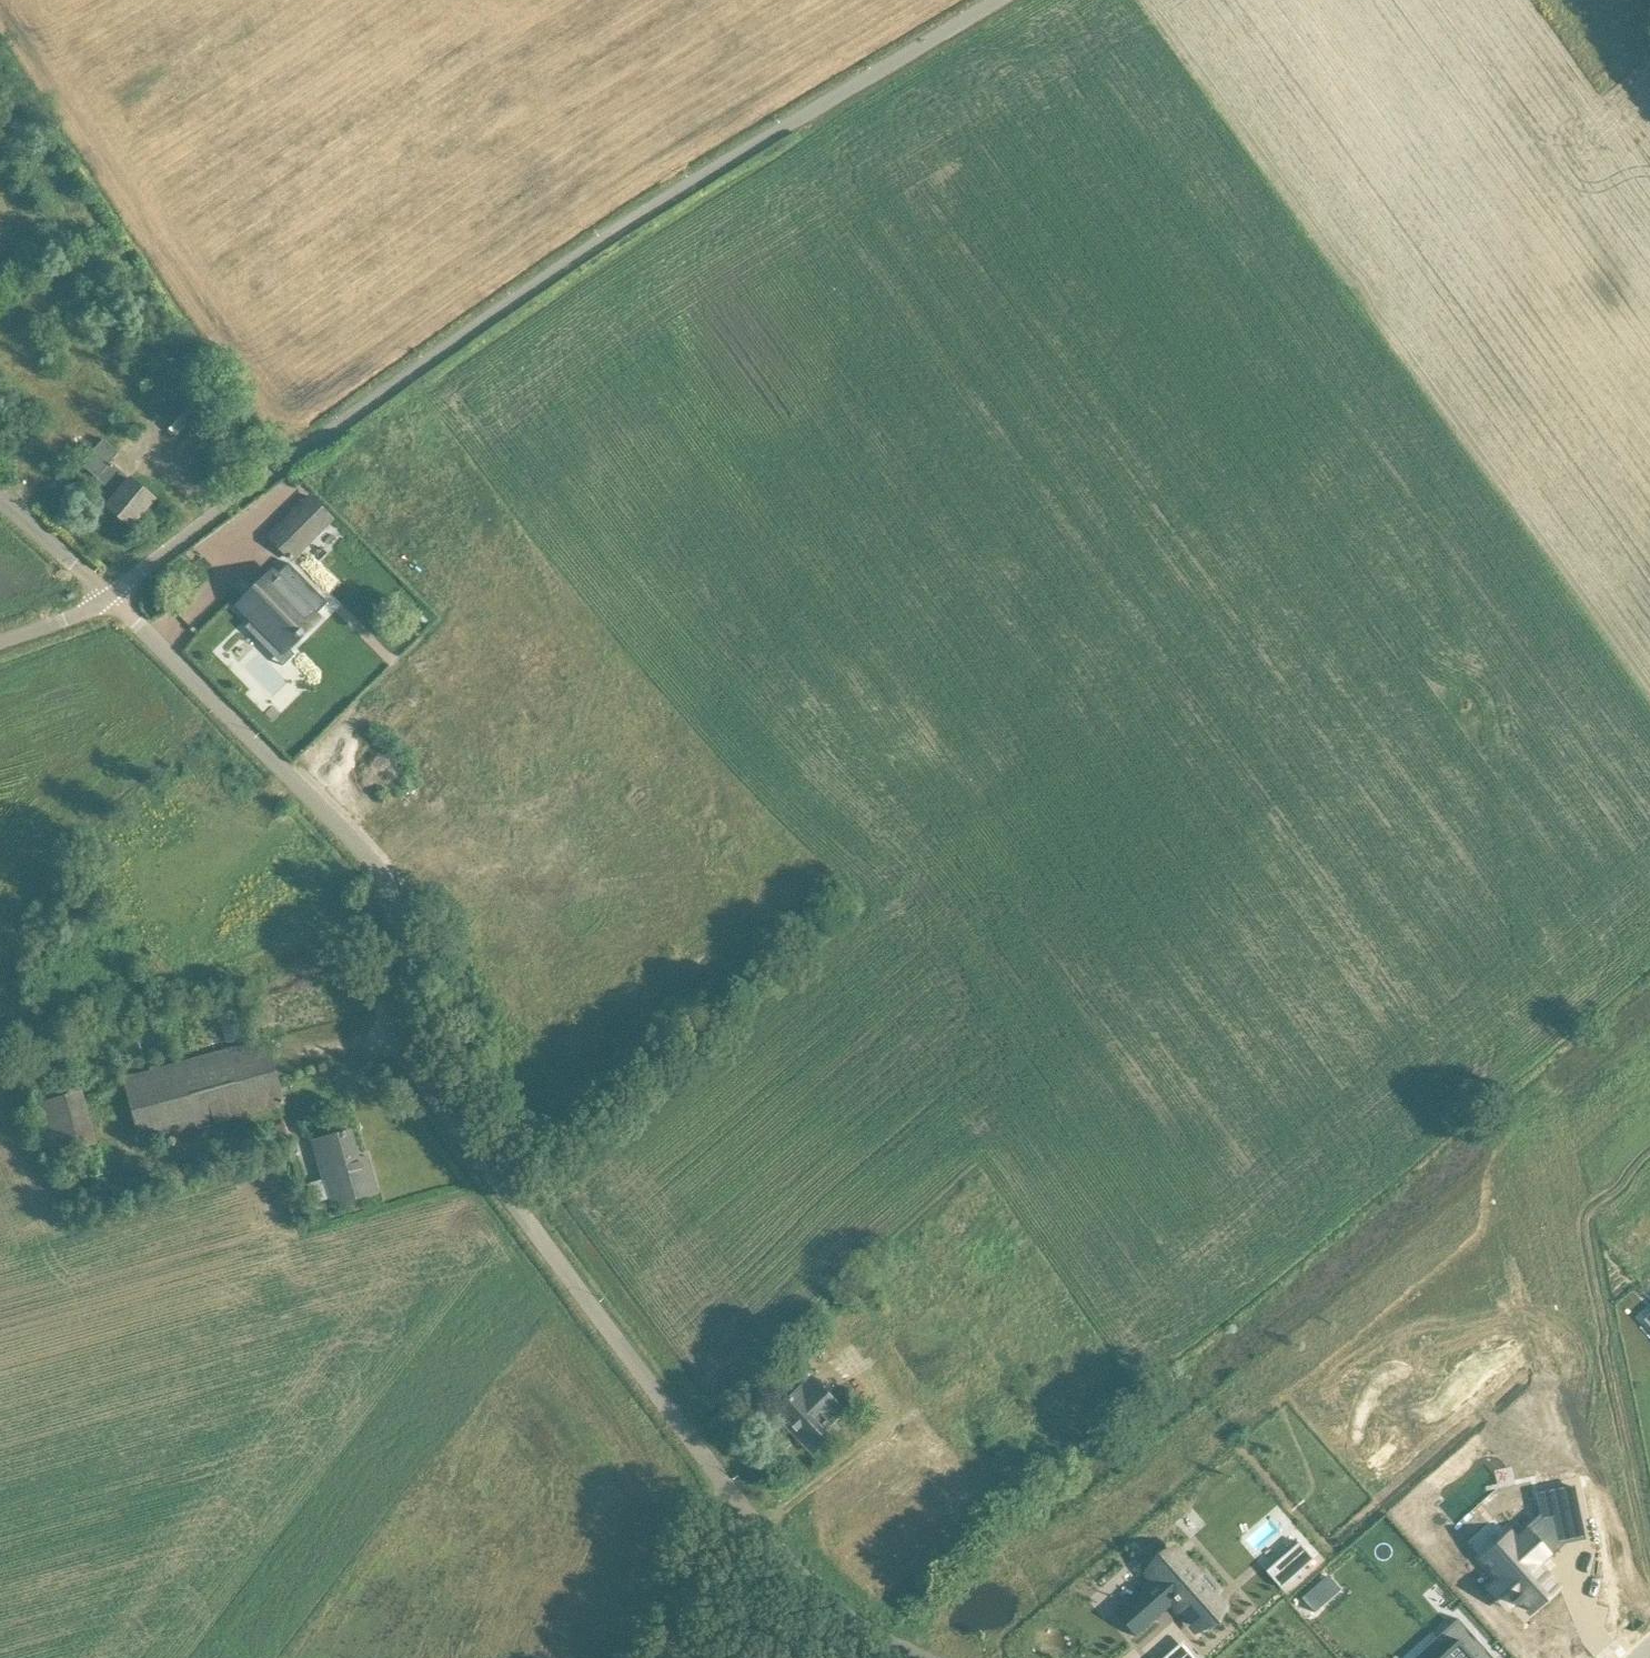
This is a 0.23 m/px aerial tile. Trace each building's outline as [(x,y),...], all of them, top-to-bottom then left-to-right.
[(99,476),(119,493),(108,506),(131,526),(154,499),(111,462),(119,452),(104,439),(82,464),(97,478),(99,476)] [(310,497),(269,537),(291,559),(332,519),(310,497)] [(305,605),(275,574),(242,607),(253,618),(257,613),(288,645),(296,636),(298,638),(301,635),(300,633),(325,609),(313,597),(305,605)] [(690,952),(681,958),(694,978),(703,972),(690,952)] [(227,1042),(244,1037),(236,1008),(219,1013),(227,1042)] [(142,1143),(284,1103),(266,1039),(124,1079),(142,1143)] [(82,1090),(30,1105),(45,1157),(96,1143),(82,1090)] [(324,1178),(309,1183),(315,1202),(332,1197),(334,1204),(377,1192),(370,1168),(367,1158),(367,1155),(366,1156),(358,1158),(351,1130),(313,1140),(314,1142),(319,1140),(324,1155),(318,1157),(324,1178)] [(811,1377),(778,1409),(796,1428),(793,1431),(813,1452),(829,1437),(822,1429),(843,1410),(811,1377)] [(1510,1533),(1482,1558),(1500,1577),(1517,1597),(1512,1602),(1513,1603),(1514,1605),(1520,1600),(1530,1612),(1558,1586),(1540,1566),(1537,1562),(1559,1543),(1555,1518),(1579,1513),(1573,1486),(1538,1494),(1542,1512),(1543,1517),(1517,1541),(1514,1537),(1510,1533)] [(1299,1541),(1288,1552),(1289,1554),(1291,1552),(1304,1567),(1314,1558),(1299,1541)] [(1155,1577),(1115,1613),(1136,1636),(1176,1601),(1183,1609),(1180,1612),(1190,1624),(1194,1621),(1200,1628),(1223,1608),(1212,1595),(1218,1590),(1202,1571),(1196,1576),(1172,1549),(1149,1570),(1155,1577)] [(1440,1657),(1494,1657),(1458,1618),(1437,1636),(1448,1649),(1445,1651),(1446,1653),(1440,1657)]
